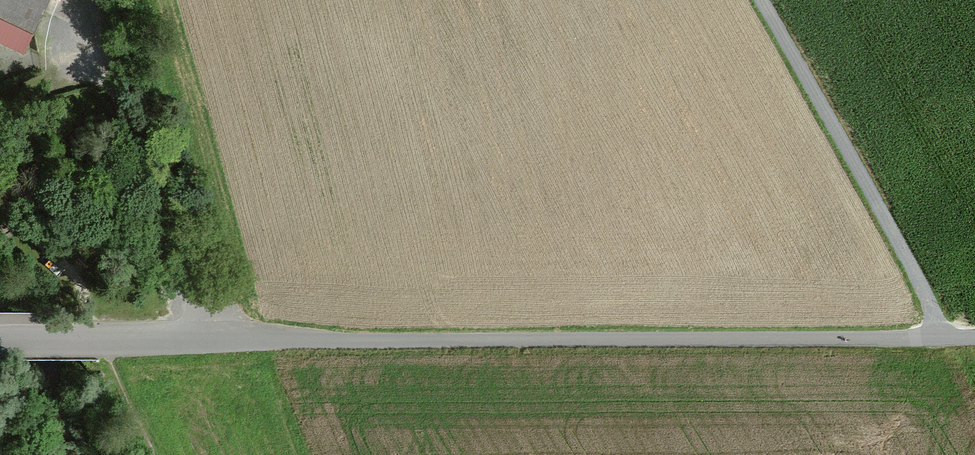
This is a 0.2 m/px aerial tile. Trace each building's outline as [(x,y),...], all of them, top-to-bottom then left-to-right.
[(22,57),(47,0),(0,0),(0,48),(22,57)]
